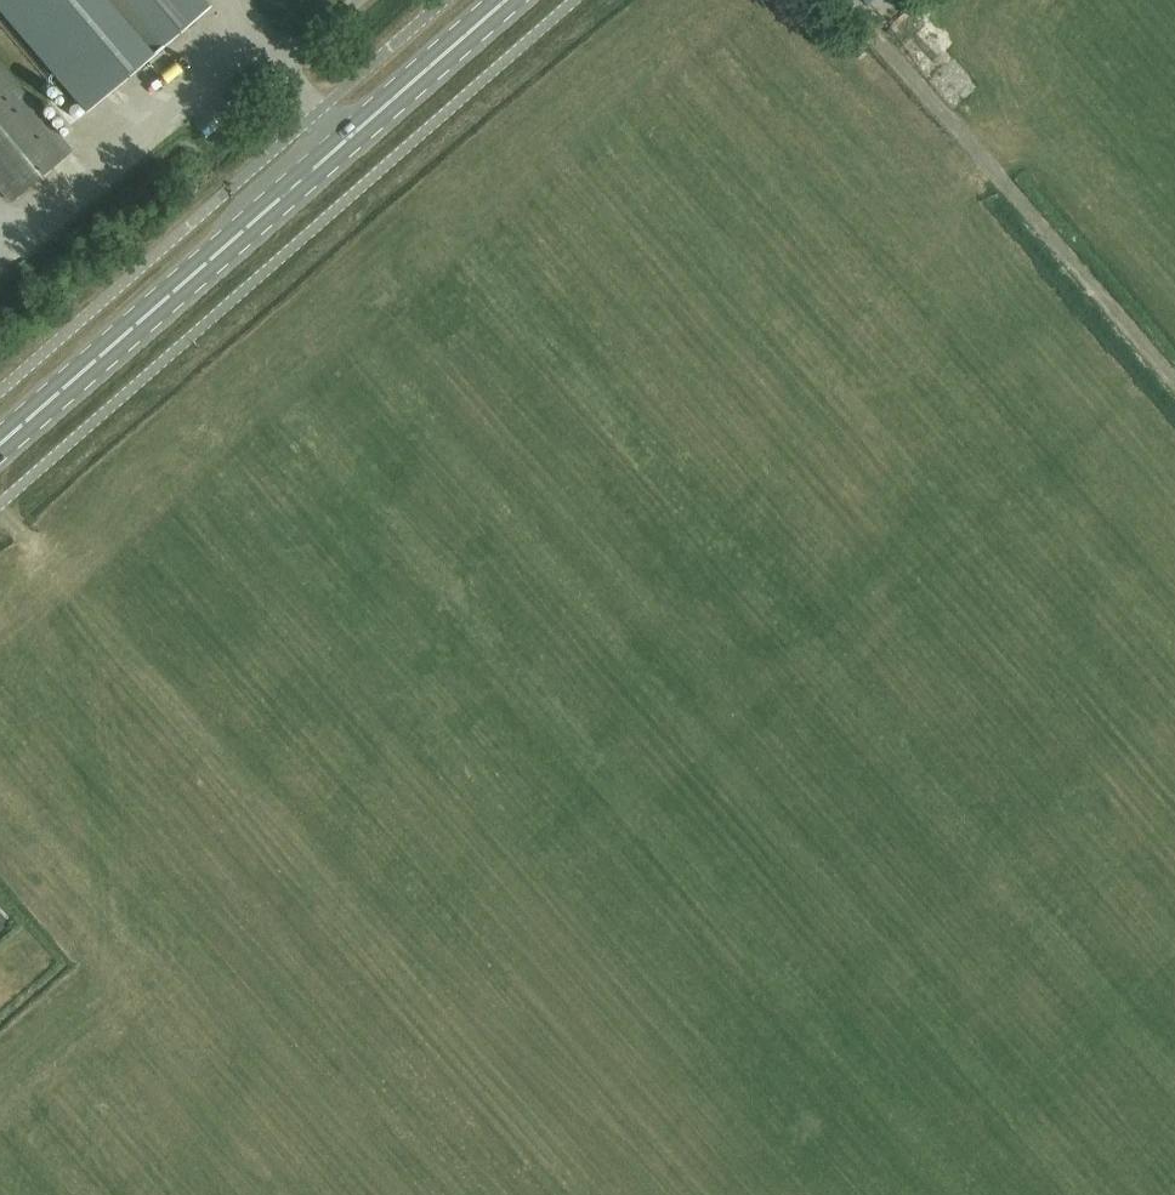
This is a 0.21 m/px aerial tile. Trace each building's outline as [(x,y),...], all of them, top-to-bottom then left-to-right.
[(204,0),(97,0),(128,36),(134,31),(153,54),(210,7),(204,0)] [(70,151),(0,68),(0,191),(9,202),(70,151)]
